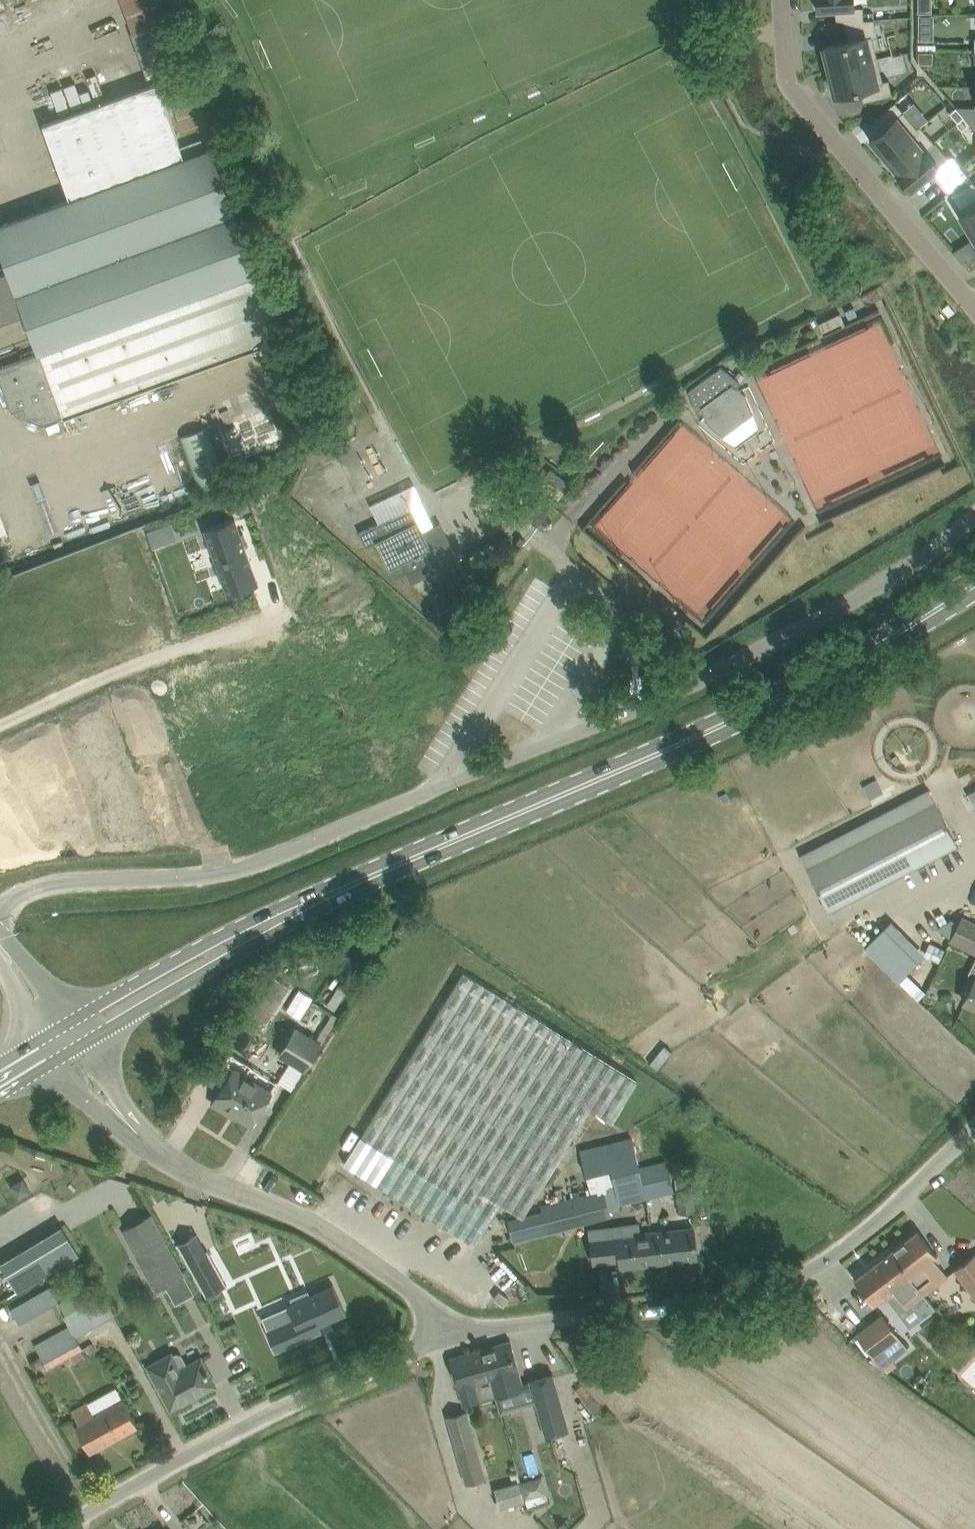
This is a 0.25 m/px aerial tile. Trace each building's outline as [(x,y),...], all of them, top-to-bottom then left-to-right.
[(139,54),(169,48),(159,0),(128,0),(139,54)] [(817,10),(835,9),(853,8),(853,7),(853,0),(817,0),(817,10)] [(853,8),(835,9),(836,21),(844,21),(864,19),(863,7),(853,7),(853,8)] [(836,21),(825,22),(828,33),(846,29),(847,35),(849,41),(872,36),(872,37),(878,36),(874,19),(864,19),(844,21),(836,21)] [(825,53),(822,54),(825,68),(827,67),(828,67),(829,69),(829,71),(878,59),(872,37),(872,36),(849,41),(824,47),(825,53)] [(885,58),(889,76),(911,71),(907,53),(885,58)] [(919,53),(919,63),(932,63),(932,53),(919,53)] [(878,59),(829,71),(834,91),(835,94),(843,92),(860,88),(883,82),(883,81),(882,77),(878,59)] [(883,82),(860,88),(864,102),(892,95),(893,95),(891,87),(889,79),(885,80),(883,81),(883,82)] [(26,313),(41,352),(0,367),(0,379),(12,412),(16,411),(17,414),(24,417),(27,415),(28,418),(42,424),(83,409),(279,338),(210,149),(185,159),(176,132),(158,83),(151,85),(103,103),(43,124),(70,200),(0,226),(0,240),(11,269),(0,273),(0,322),(26,313)] [(895,102),(874,120),(882,129),(904,111),(901,108),(896,102),(895,102)] [(956,108),(950,113),(957,122),(964,117),(956,108)] [(871,138),(870,140),(872,143),(884,157),(918,129),(917,128),(917,127),(904,111),(882,129),(871,138)] [(918,129),(884,157),(897,172),(925,150),(926,150),(935,143),(930,137),(920,125),(917,128),(918,129)] [(925,150),(897,172),(912,190),(931,174),(939,167),(938,166),(948,158),(935,143),(926,150),(925,150)] [(939,167),(931,174),(939,183),(961,165),(956,160),(952,155),(948,158),(938,166),(939,167)] [(961,165),(939,183),(948,193),(966,178),(969,175),(961,165)] [(957,210),(968,227),(974,239),(974,199),(957,210)] [(753,412),(747,395),(743,392),(737,387),(741,382),(721,366),(689,390),(698,414),(704,412),(708,423),(723,435),(753,412)] [(297,391),(238,406),(248,444),(307,429),(297,391)] [(188,431),(192,487),(211,486),(208,430),(188,431)] [(566,490),(572,482),(553,468),(547,476),(566,490)] [(250,505),(243,485),(233,488),(241,509),(250,505)] [(538,526),(551,509),(554,505),(542,497),(527,518),(538,526)] [(376,524),(359,532),(366,546),(377,541),(386,560),(395,578),(407,573),(411,583),(412,582),(413,582),(414,581),(427,575),(443,608),(475,593),(456,554),(440,522),(434,525),(423,531),(412,507),(376,524)] [(235,517),(204,528),(228,595),(259,584),(244,544),(248,543),(244,532),(241,533),(235,517)] [(526,542),(521,537),(517,542),(522,546),(526,542)] [(974,808),(974,787),(966,791),(974,808)] [(958,845),(935,801),(807,867),(829,910),(958,845)] [(962,916),(959,923),(951,938),(950,940),(974,952),(974,922),(962,916)] [(937,927),(937,928),(951,938),(959,923),(952,919),(937,927)] [(888,924),(865,947),(899,980),(922,958),(888,924)] [(934,943),(927,956),(939,962),(945,949),(934,943)] [(501,1203),(516,1213),(528,1210),(591,1108),(612,1121),(638,1080),(572,1040),(463,972),(345,1163),(453,1230),(453,1231),(476,1245),(501,1203)] [(273,1014),(289,987),(272,977),(256,1004),(273,1014)] [(964,1001),(974,1007),(974,979),(964,1001)] [(305,1069),(321,1044),(297,1029),(280,1053),(305,1069)] [(237,1062),(240,1057),(233,1052),(229,1057),(228,1056),(210,1084),(220,1091),(213,1102),(236,1117),(238,1115),(252,1123),(271,1093),(234,1070),(238,1063),(237,1062)] [(646,1196),(639,1167),(632,1138),(581,1150),(586,1175),(611,1169),(619,1203),(646,1196)] [(646,1196),(673,1190),(666,1161),(639,1167),(646,1196)] [(679,1214),(695,1211),(691,1187),(676,1190),(679,1214)] [(544,1213),(509,1222),(509,1224),(513,1241),(611,1216),(606,1196),(604,1190),(542,1206),(544,1213)] [(151,1214),(123,1229),(156,1290),(185,1275),(151,1214)] [(640,1232),(639,1223),(622,1225),(623,1236),(617,1237),(620,1267),(660,1262),(655,1231),(640,1232)] [(697,1258),(693,1227),(657,1231),(657,1230),(655,1231),(660,1262),(697,1258)] [(923,1294),(948,1275),(934,1257),(937,1255),(918,1230),(893,1250),(911,1274),(909,1275),(923,1294)] [(257,1233),(251,1257),(312,1274),(319,1249),(257,1233)] [(617,1237),(590,1240),(593,1262),(619,1259),(619,1258),(617,1237)] [(188,1260),(187,1261),(206,1297),(227,1285),(208,1250),(206,1250),(188,1260)] [(923,1294),(909,1275),(911,1274),(893,1250),(854,1279),(866,1295),(873,1304),(893,1289),(906,1307),(923,1294)] [(954,1269),(974,1296),(974,1253),(954,1269)] [(24,1321),(64,1296),(56,1283),(16,1308),(24,1321)] [(267,1329),(266,1330),(267,1331),(270,1330),(278,1349),(276,1350),(276,1352),(323,1331),(322,1330),(321,1330),(319,1326),(320,1326),(319,1324),(329,1320),(330,1321),(347,1314),(333,1283),(310,1294),(292,1302),(288,1304),(288,1305),(294,1318),(267,1329)] [(171,1297),(192,1348),(209,1342),(189,1290),(171,1297)] [(70,1326),(35,1345),(48,1368),(83,1348),(75,1335),(97,1322),(87,1303),(64,1316),(70,1326)] [(885,1348),(900,1337),(883,1315),(857,1335),(873,1356),(874,1357),(885,1348)] [(510,1340),(489,1346),(493,1358),(485,1361),(491,1379),(496,1397),(524,1389),(519,1372),(519,1371),(510,1340)] [(480,1401),(475,1384),(491,1379),(485,1361),(493,1358),(489,1346),(449,1358),(458,1389),(459,1389),(464,1406),(480,1401)] [(873,1356),(870,1358),(887,1371),(896,1364),(885,1348),(874,1357),(873,1356)] [(187,1365),(182,1355),(177,1353),(173,1356),(171,1353),(149,1366),(171,1408),(188,1399),(187,1397),(193,1394),(195,1393),(196,1395),(215,1384),(201,1358),(187,1365)] [(553,1372),(530,1379),(546,1437),(569,1430),(553,1372)] [(138,1426),(129,1408),(124,1399),(95,1415),(88,1402),(72,1410),(79,1423),(76,1425),(90,1452),(122,1434),(126,1436),(134,1432),(134,1428),(138,1426)] [(466,1484),(485,1478),(466,1410),(447,1416),(466,1484)] [(532,1479),(519,1482),(524,1499),(525,1498),(528,1507),(548,1501),(546,1493),(544,1484),(534,1486),(532,1479)] [(500,1506),(524,1500),(524,1499),(519,1482),(519,1481),(495,1488),(500,1506)]
